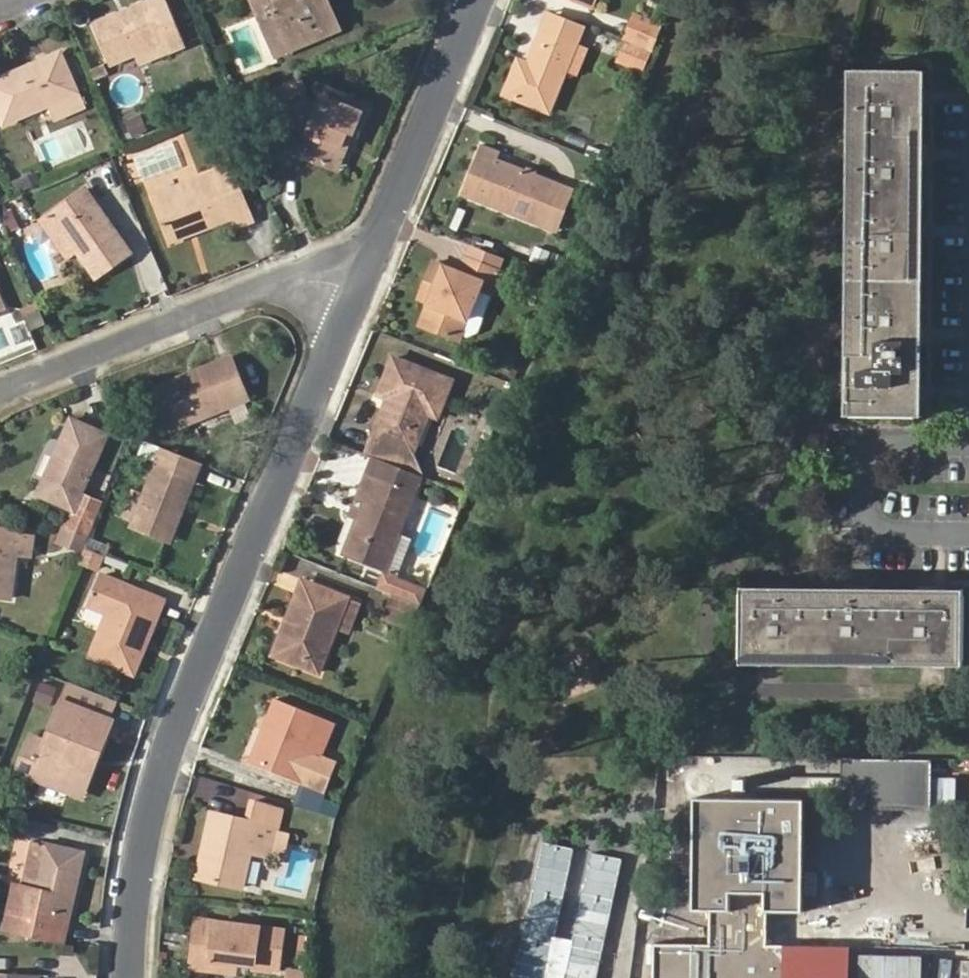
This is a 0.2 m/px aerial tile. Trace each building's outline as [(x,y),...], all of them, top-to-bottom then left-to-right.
[(169,51),(185,45),(165,0),(156,0),(95,25),(112,63),(136,54),(164,42),(169,51)] [(263,17),(276,12),(290,48),(333,31),(320,0),(255,0),(263,17)] [(329,0),(320,0),(333,31),(340,28),(329,0)] [(590,10),(594,0),(563,0),(590,10)] [(276,12),(263,17),(279,53),(290,48),(276,12)] [(654,35),(656,30),(634,21),(631,25),(654,35)] [(654,35),(631,25),(624,44),(646,53),(654,35)] [(502,100),(549,119),(577,50),(540,34),(526,69),(517,65),(502,100)] [(140,63),(169,51),(164,42),(136,54),(140,63)] [(643,57),(624,49),(616,67),(637,75),(643,57)] [(6,125),(79,93),(63,54),(0,80),(0,111),(6,125)] [(841,363),(844,66),(836,66),(833,411),(844,411),(841,363)] [(907,67),(844,66),(841,363),(844,411),(904,411),(907,67)] [(915,67),(907,67),(904,411),(911,411),(915,67)] [(349,130),(354,132),(359,134),(372,105),(330,87),(312,126),(299,121),(288,146),(334,165),(349,130)] [(339,167),(354,132),(349,130),(334,165),(339,167)] [(482,148),(462,196),(541,229),(558,190),(495,163),(498,155),(482,148)] [(155,197),(170,235),(194,226),(197,232),(236,217),(240,226),(254,221),(241,185),(227,190),(220,173),(155,197)] [(40,221),(67,260),(80,251),(97,277),(131,254),(88,189),(40,221)] [(194,226),(170,235),(172,241),(197,232),(194,226)] [(504,255),(476,242),(467,262),(495,274),(504,255)] [(432,294),(428,304),(419,325),(457,342),(479,293),(491,298),(500,276),(464,261),(458,274),(434,264),(423,290),(432,294)] [(418,299),(428,304),(432,294),(423,290),(418,299)] [(48,324),(41,309),(25,315),(32,331),(48,324)] [(232,356),(189,374),(191,379),(234,362),(232,356)] [(423,476),(411,450),(426,412),(436,416),(450,383),(393,357),(378,392),(386,396),(390,398),(387,406),(382,404),(362,452),(375,457),(423,476)] [(191,379),(189,374),(156,387),(172,428),(249,398),(234,362),(191,379)] [(386,396),(382,404),(387,406),(390,398),(386,396)] [(493,435),(500,418),(489,414),(482,430),(493,435)] [(72,419),(40,493),(74,507),(66,526),(85,534),(90,536),(104,500),(84,491),(108,435),(72,419)] [(204,463),(165,447),(147,492),(136,520),(133,525),(167,538),(178,509),(184,512),(204,463)] [(365,500),(345,552),(385,568),(423,476),(375,457),(358,498),(365,500)] [(136,520),(147,492),(135,488),(124,515),(136,520)] [(172,540),(184,512),(178,509),(167,538),(172,540)] [(12,597),(18,553),(21,531),(21,529),(0,526),(0,595),(12,597)] [(85,534),(66,526),(61,540),(80,548),(85,534)] [(34,533),(21,531),(18,553),(31,555),(34,533)] [(99,568),(101,552),(79,550),(77,566),(99,568)] [(384,571),(377,588),(422,606),(429,589),(384,571)] [(153,613),(158,615),(165,600),(123,582),(123,585),(101,576),(90,603),(111,612),(93,654),(133,672),(148,639),(143,637),(153,613)] [(303,580),(285,626),(291,628),(309,583),(303,580)] [(744,582),(744,591),(962,593),(962,584),(744,582)] [(291,628),(285,626),(273,655),(319,672),(348,598),(309,583),(291,628)] [(744,591),(742,652),(962,654),(962,593),(744,591)] [(362,603),(348,598),(336,629),(350,634),(362,603)] [(148,639),(158,615),(153,613),(143,637),(148,639)] [(962,654),(742,652),(742,662),(961,664),(962,654)] [(91,753),(98,756),(113,720),(109,718),(116,699),(72,682),(48,742),(33,736),(17,774),(32,781),(34,776),(75,793),(91,753)] [(276,699),(251,761),(325,790),(335,762),(320,756),(334,722),(276,699)] [(83,796),(98,756),(91,753),(75,793),(83,796)] [(843,802),(932,802),(932,758),(844,757),(843,802)] [(336,817),(342,802),(325,794),(321,803),(318,812),(336,817)] [(698,912),(714,912),(714,945),(657,946),(658,977),(843,977),(843,946),(771,945),(771,911),(807,911),(806,797),(697,796),(698,912)] [(318,812),(321,803),(302,798),(299,806),(318,812)] [(211,812),(204,847),(208,849),(202,879),(241,886),(250,851),(271,856),(277,826),(211,812)] [(8,930),(62,943),(84,853),(34,841),(23,884),(19,883),(8,930)] [(208,849),(204,847),(197,878),(202,879),(208,849)] [(212,960),(236,962),(277,968),(282,930),(197,918),(190,968),(210,970),(212,960)] [(955,974),(956,956),(930,956),(930,977),(968,977),(968,974),(955,974)] [(234,973),(236,962),(212,960),(210,970),(234,973)] [(302,968),(284,967),(283,977),(301,977),(302,968)]
